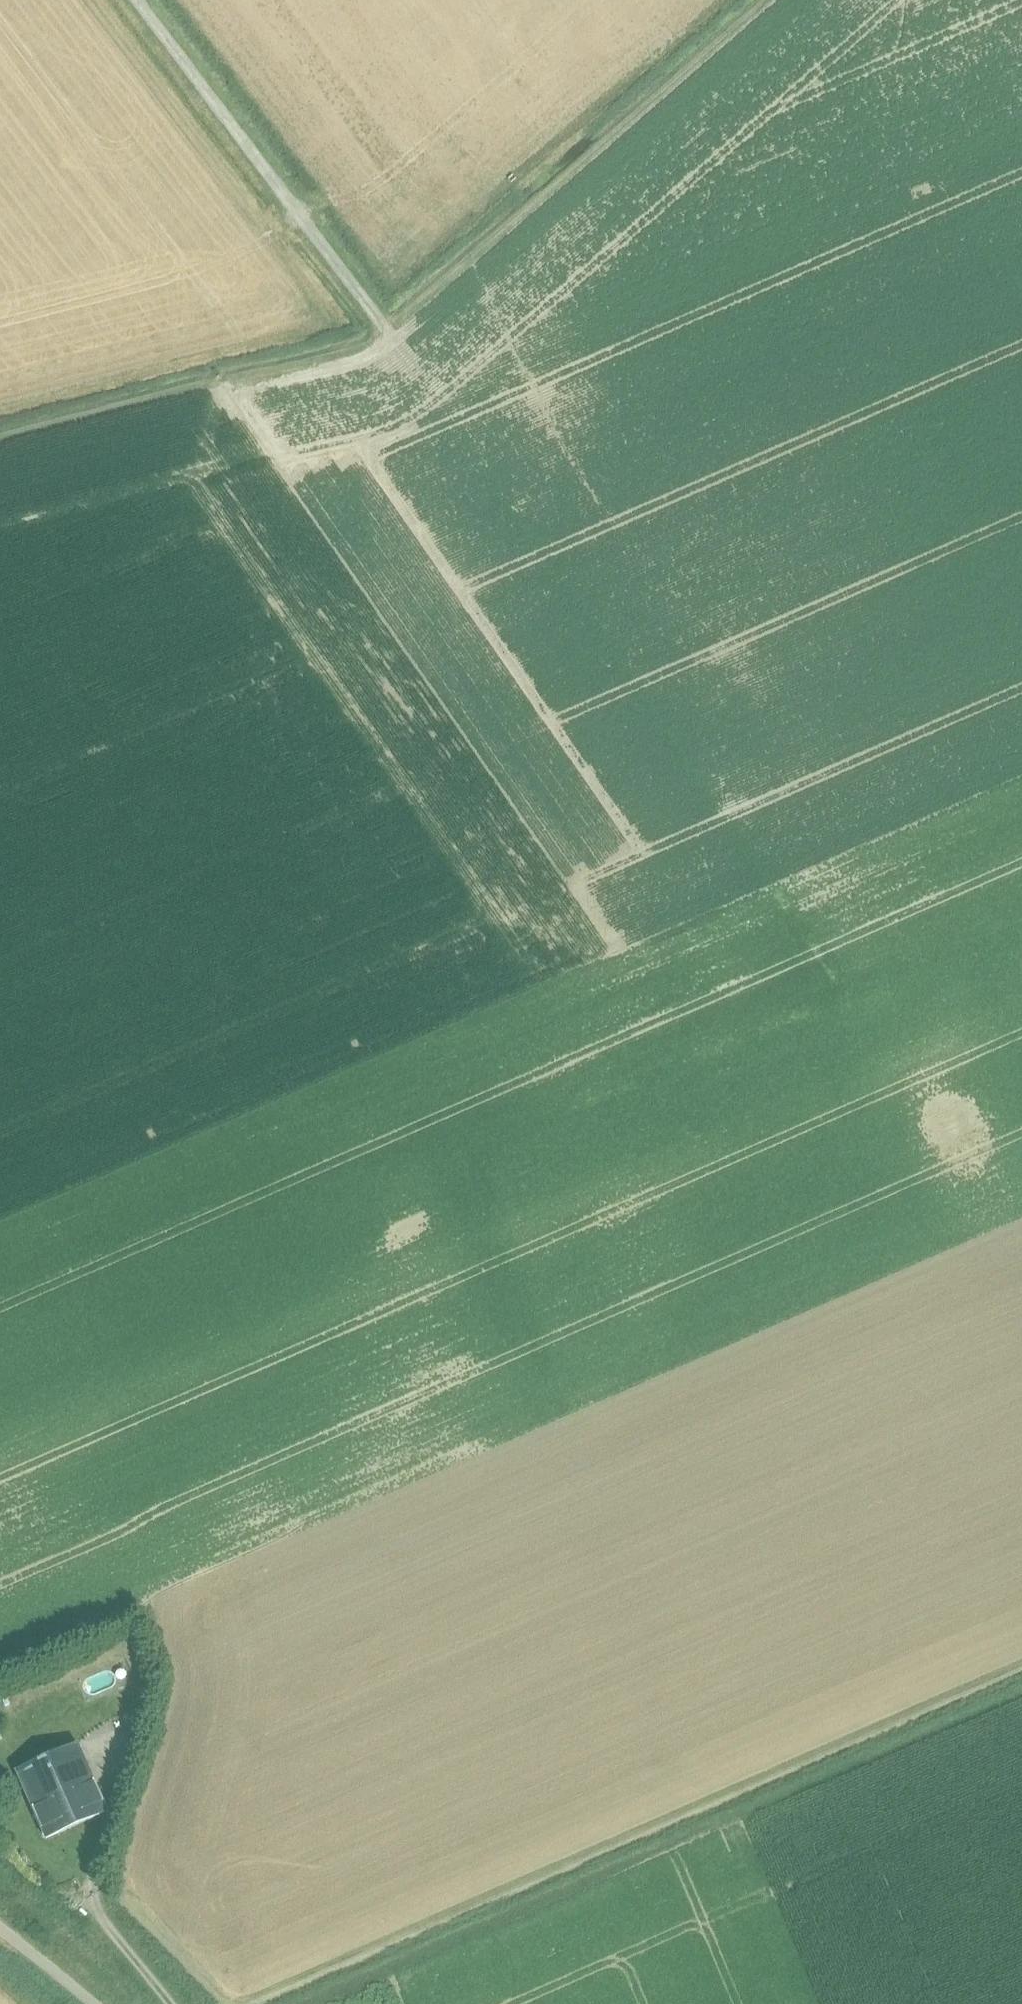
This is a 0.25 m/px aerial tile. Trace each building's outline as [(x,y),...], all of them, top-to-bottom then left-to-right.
[(75,1737),(87,1766),(129,1748),(117,1719),(75,1737)] [(44,1836),(106,1808),(78,1746),(16,1774),(44,1836)]
